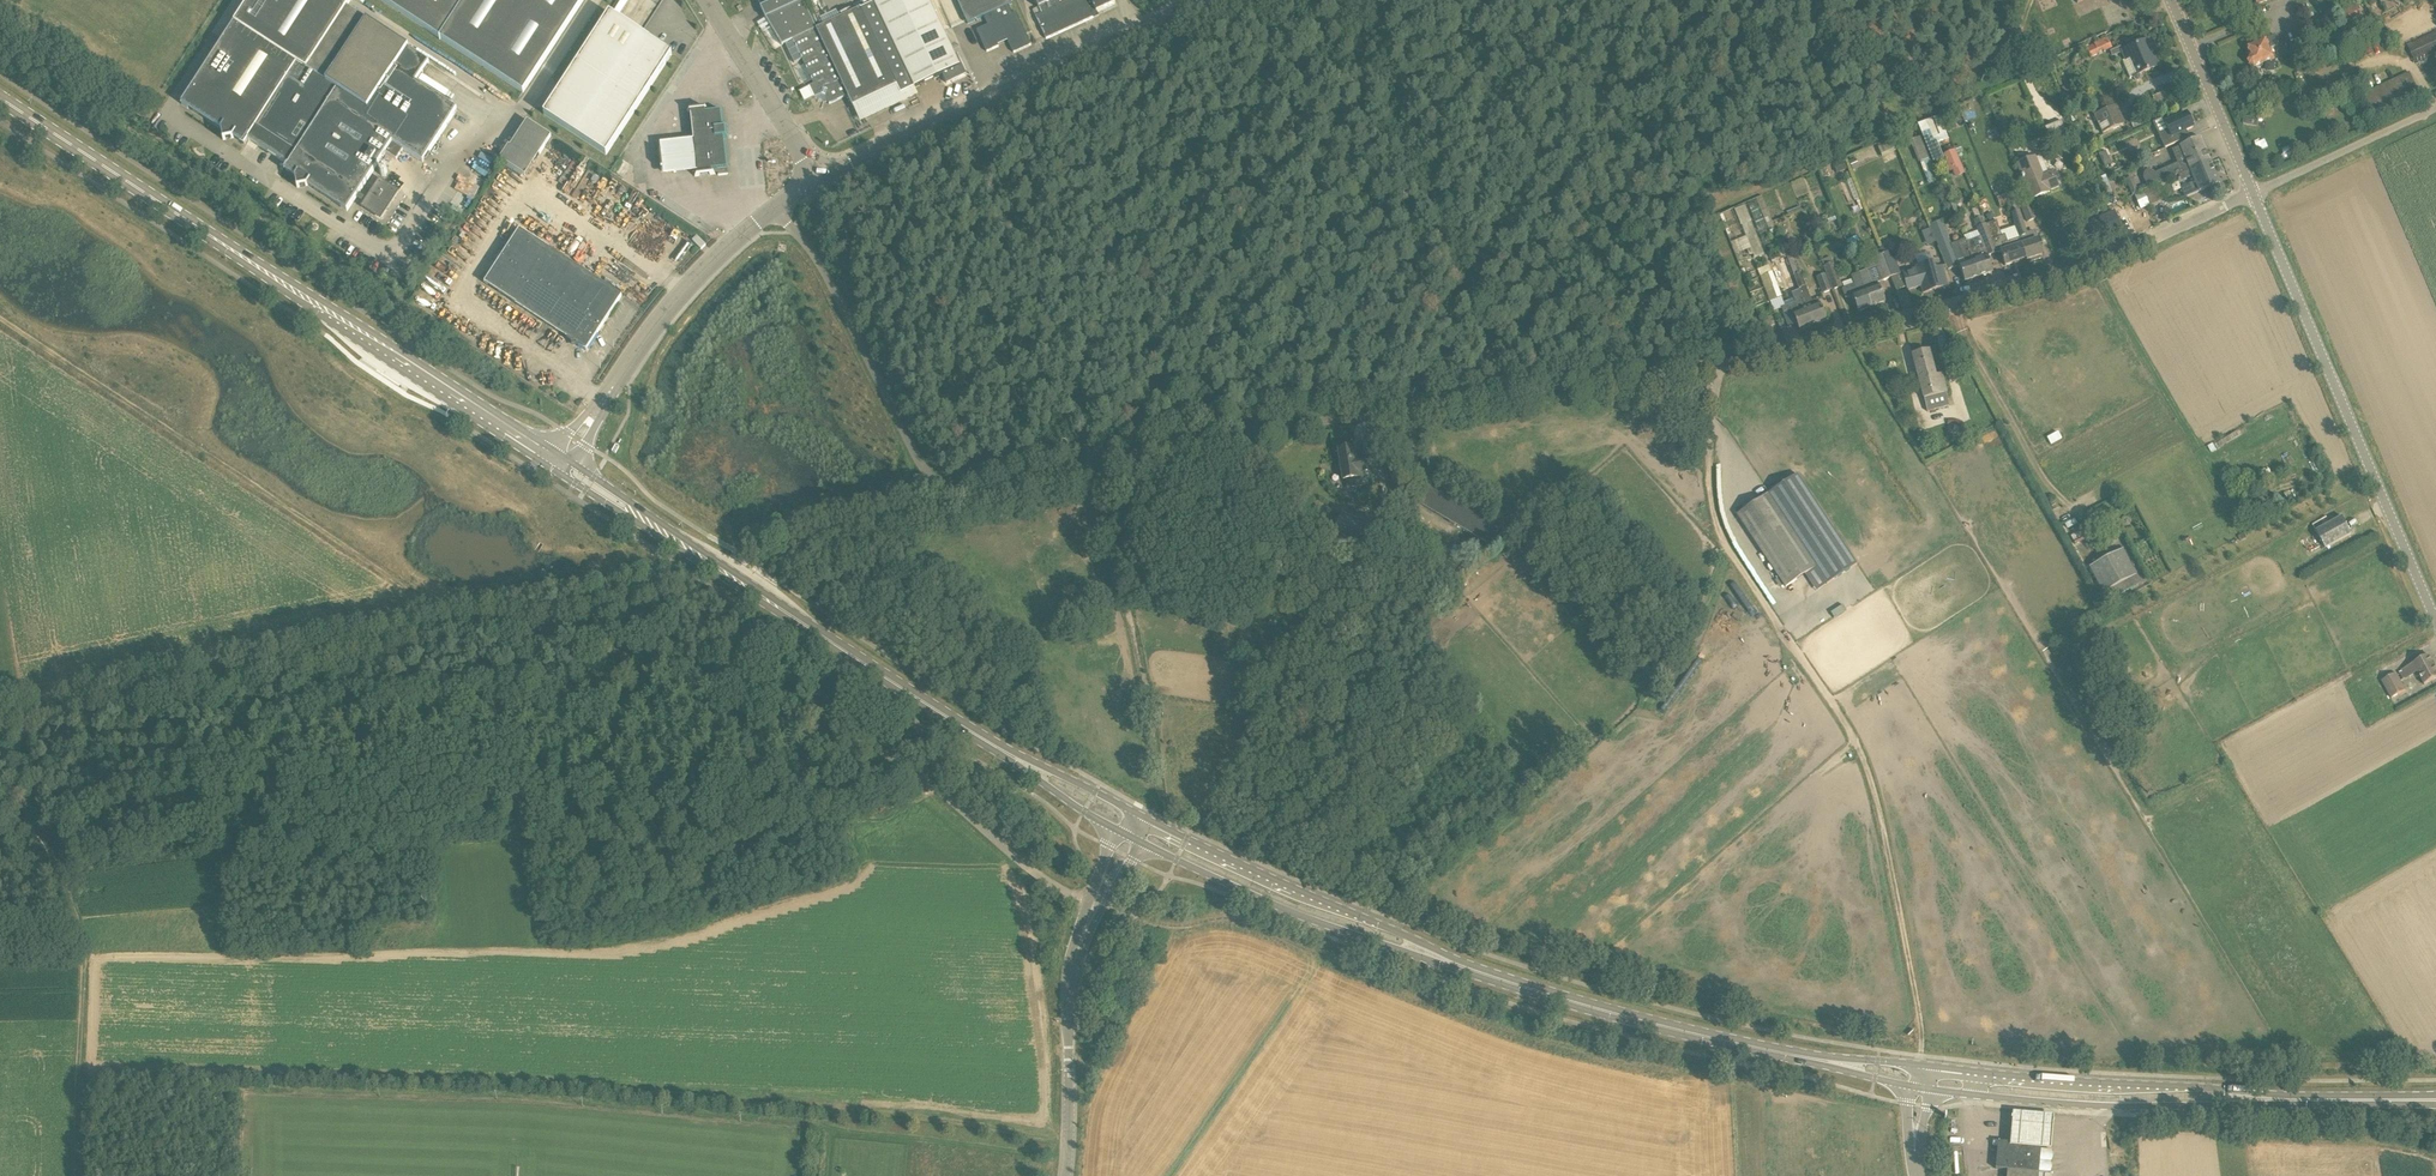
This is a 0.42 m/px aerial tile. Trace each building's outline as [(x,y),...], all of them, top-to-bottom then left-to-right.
[(524,93),(584,0),(381,0),(524,93)] [(861,10),(861,9),(817,29),(803,0),(777,0),(761,7),(766,19),(766,18),(782,45),(793,40),(795,44),(793,46),(791,48),(790,51),(790,53),(791,56),(794,63),(802,60),(805,66),(812,81),(814,84),(810,86),(816,97),(821,95),(826,97),(829,105),(847,96),(853,107),(897,85),(861,10)] [(897,85),(902,94),(942,75),(947,83),(966,74),(957,54),(955,55),(928,0),(882,0),(861,10),(897,85)] [(968,24),(984,16),(988,25),(977,30),(987,52),(999,47),(997,42),(1007,38),(1014,53),(1031,45),(1016,12),(1013,14),(1009,5),(1012,4),(1011,0),(957,0),(968,24)] [(1094,18),(1092,15),(1115,4),(1113,0),(1035,0),(1041,14),(1036,16),(1047,39),(1094,18)] [(2225,0),(2218,0),(2215,1),(2221,13),(2229,9),(2225,0)] [(2357,3),(2340,10),(2346,23),(2363,16),(2357,3)] [(248,139),(289,166),(286,170),(296,177),(295,178),(298,188),(308,186),(347,212),(386,152),(397,159),(403,150),(423,163),(457,110),(416,84),(430,63),(409,50),(410,49),(347,8),(306,70),(297,64),(235,24),(182,104),(188,109),(189,108),(222,129),(222,130),(224,140),(234,138),(245,144),(248,139)] [(2099,9),(2083,14),(2089,31),(2104,25),(2099,9)] [(544,115),(596,149),(606,155),(672,55),(673,54),(651,40),(651,41),(609,14),(544,115)] [(2368,35),(2361,23),(2349,29),(2355,42),(2368,35)] [(2408,44),(2416,62),(2435,53),(2435,31),(2408,44)] [(2270,48),(2280,45),(2276,35),(2260,42),(2247,47),(2251,56),(2250,57),(2248,61),(2250,65),(2254,67),(2274,58),(2270,48)] [(2099,54),(2098,53),(2103,50),(2104,52),(2112,48),(2108,38),(2094,44),(2085,48),(2090,58),(2099,54)] [(2160,66),(2149,39),(2121,51),(2125,60),(2131,58),(2138,75),(2160,66)] [(2411,73),(2361,96),(2373,121),(2422,99),(2411,73)] [(2117,105),(2094,115),(2102,134),(2125,123),(2117,105)] [(725,125),(723,111),(706,113),(705,110),(709,110),(709,108),(687,111),(687,112),(691,112),(698,172),(698,175),(694,175),(694,177),(716,174),(716,173),(712,173),(712,170),(718,170),(719,176),(729,175),(728,169),(730,168),(726,140),(729,140),(728,125),(725,125)] [(2176,135),(2193,128),(2192,124),(2194,123),(2190,116),(2188,117),(2187,113),(2165,123),(2168,131),(2159,135),(2166,148),(2179,142),(2176,135)] [(1940,115),(1924,122),(1931,139),(1947,132),(1940,115)] [(1945,122),(1948,131),(1957,128),(1953,119),(1945,122)] [(500,160),(525,177),(551,137),(528,121),(511,147),(509,146),(500,160)] [(2056,127),(2062,125),(2061,122),(2046,126),(2049,135),(2057,132),(2056,127)] [(2064,130),(2048,137),(2053,146),(2069,140),(2064,130)] [(1910,142),(1919,163),(1930,158),(1922,137),(1910,142)] [(2178,174),(2210,161),(2200,137),(2179,146),(2180,147),(2171,150),(2177,164),(2155,174),(2155,173),(2153,172),(2152,170),(2150,170),(2148,170),(2146,171),(2145,172),(2144,174),(2143,175),(2144,177),(2149,188),(2158,184),(2178,174)] [(1882,157),(1897,151),(1893,141),(1879,147),(1882,157)] [(1946,154),(1942,156),(1949,173),(1953,171),(1956,177),(1965,174),(1955,150),(1953,151),(1946,154)] [(2052,171),(2048,172),(2043,174),(2037,158),(2035,156),(2026,160),(2017,164),(2026,183),(2024,183),(2032,200),(2050,192),(2050,191),(2059,187),(2052,171)] [(1853,169),(1859,166),(1855,158),(1849,161),(1853,169)] [(2103,163),(2105,167),(2112,164),(2110,159),(2103,163)] [(2210,161),(2178,174),(2181,180),(2191,176),(2194,182),(2181,188),(2186,198),(2219,184),(2210,161)] [(1847,170),(1844,162),(1834,166),(1837,174),(1847,170)] [(2104,176),(2096,179),(2104,198),(2112,195),(2104,176)] [(366,199),(361,206),(382,218),(399,190),(378,177),(365,198),(366,199)] [(2125,180),(2132,195),(2139,192),(2132,177),(2125,180)] [(2162,187),(2160,183),(2134,195),(2141,210),(2167,198),(2166,196),(2162,187)] [(2162,187),(2166,196),(2174,193),(2170,184),(2162,187)] [(2004,195),(1997,198),(2000,206),(2007,204),(2004,195)] [(2030,206),(2022,209),(2028,222),(2035,219),(2030,206)] [(2034,232),(2028,234),(2019,209),(2011,212),(2020,238),(2026,259),(2027,261),(2034,259),(2034,261),(2041,259),(2040,256),(2043,255),(2042,255),(2034,232)] [(2114,211),(2088,223),(2093,234),(2099,231),(2102,238),(2119,230),(2115,220),(2118,219),(2114,211)] [(1749,214),(1739,218),(1753,257),(1764,253),(1749,214)] [(1974,239),(1966,242),(1968,246),(1978,277),(1992,272),(1986,256),(1997,252),(1988,224),(1986,225),(1983,217),(1974,221),(1984,248),(1978,250),(1974,239)] [(1966,225),(1962,218),(1957,220),(1960,228),(1966,225)] [(1978,277),(1968,246),(1966,242),(1965,239),(1951,245),(1941,220),(1931,224),(1949,269),(1959,264),(1965,282),(1978,277)] [(1997,221),(1988,224),(1997,252),(1997,253),(2001,252),(2005,266),(2026,259),(2020,238),(2007,242),(2005,235),(2002,236),(1997,221)] [(485,284),(571,340),(572,344),(576,343),(587,350),(621,296),(520,230),(485,284)] [(1859,254),(1857,255),(1853,244),(1849,246),(1857,267),(1863,265),(1859,254)] [(1880,250),(1882,255),(1891,252),(1888,245),(1880,248),(1880,250)] [(1871,253),(1873,258),(1882,255),(1880,250),(1871,253)] [(1892,251),(1891,252),(1882,255),(1891,278),(1900,274),(1892,251)] [(1819,300),(1812,302),(1808,290),(1794,254),(1786,258),(1800,293),(1800,294),(1812,326),(1826,320),(1819,300)] [(1891,278),(1882,255),(1873,258),(1882,281),(1891,278)] [(1800,294),(1800,293),(1786,258),(1780,260),(1798,307),(1784,312),(1789,325),(1796,322),(1799,331),(1812,326),(1800,294)] [(1936,269),(1934,261),(1929,262),(1923,264),(1923,263),(1915,266),(1916,270),(1912,271),(1903,273),(1905,278),(1908,290),(1921,286),(1923,293),(1948,287),(1943,267),(1940,268),(1936,269)] [(1832,289),(1833,290),(1842,287),(1832,263),(1823,266),(1826,274),(1832,289)] [(1879,285),(1878,285),(1877,281),(1871,283),(1867,270),(1858,273),(1871,307),(1885,302),(1879,285)] [(1772,271),(1760,276),(1770,301),(1782,296),(1772,271)] [(1871,307),(1858,273),(1851,276),(1856,289),(1844,293),(1846,298),(1852,296),(1858,312),(1871,307)] [(1832,289),(1826,274),(1817,278),(1823,293),(1832,289)] [(1942,375),(1935,377),(1929,351),(1913,355),(1927,412),(1949,406),(1942,375)] [(1690,401),(1677,405),(1675,409),(1677,412),(1693,414),(1694,415),(1696,416),(1696,414),(1695,413),(1694,413),(1690,401)] [(1369,456),(1356,458),(1354,448),(1339,451),(1344,480),(1363,477),(1363,473),(1371,472),(1369,456)] [(1816,567),(1825,582),(1857,562),(1798,473),(1766,494),(1816,567)] [(1428,479),(1416,501),(1490,544),(1503,523),(1428,479)] [(1816,567),(1766,494),(1737,514),(1786,587),(1816,567)] [(2242,507),(2247,517),(2255,513),(2250,503),(2242,507)] [(2352,533),(2343,517),(2317,531),(2326,548),(2352,533)] [(2123,549),(2090,567),(2103,592),(2111,588),(2115,597),(2140,583),(2136,575),(2137,575),(2123,549)] [(2419,674),(2435,666),(2429,655),(2403,669),(2407,677),(2418,671),(2419,674)] [(2361,680),(2371,698),(2402,682),(2392,664),(2361,680)] [(2419,674),(2425,685),(2435,679),(2435,667),(2435,666),(2419,674)] [(2012,1113),(2010,1144),(2015,1145),(2015,1146),(2039,1148),(2037,1172),(2049,1173),(2051,1149),(2049,1149),(2052,1116),(2012,1113)] [(2039,1148),(2015,1146),(2015,1145),(2010,1144),(2002,1144),(2002,1153),(2000,1168),(1996,1168),(1992,1168),(1995,1169),(2007,1170),(2007,1175),(2038,1175),(2039,1172),(2049,1173),(2037,1172),(2039,1148)]
